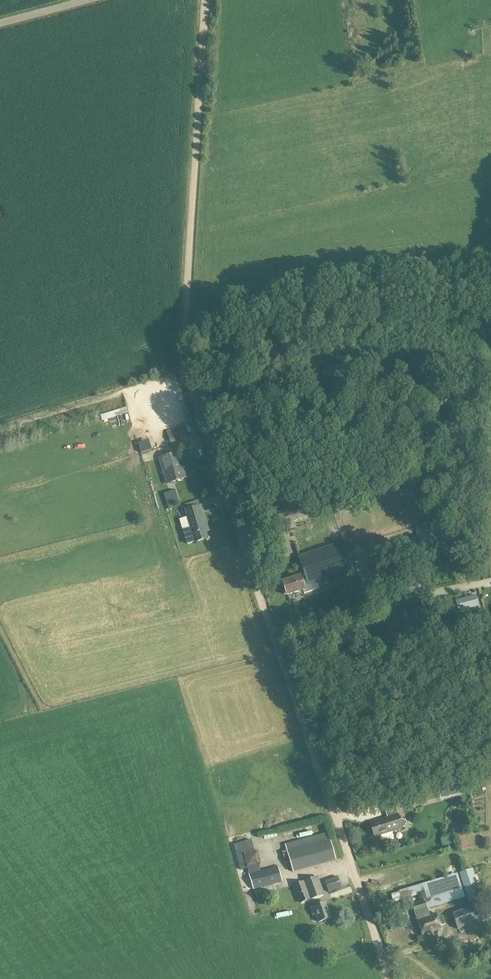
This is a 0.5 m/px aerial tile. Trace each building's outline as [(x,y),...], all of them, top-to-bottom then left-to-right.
[(177,430),(167,432),(169,442),(179,440),(177,430)] [(179,452),(158,458),(166,485),(187,479),(179,452)] [(166,484),(158,458),(151,460),(159,486),(166,484)] [(200,506),(186,510),(196,542),(207,538),(203,527),(206,526),(200,506)] [(353,569),(343,542),(299,557),(305,575),(283,582),(288,595),(303,590),(301,583),(307,581),(308,584),(353,569)] [(478,607),(475,596),(456,601),(458,612),(478,607)] [(424,602),(401,609),(406,627),(430,620),(424,602)] [(465,782),(442,787),(444,796),(467,790),(465,782)] [(408,793),(382,801),(385,810),(410,802),(408,793)] [(392,831),(387,817),(370,824),(375,837),(392,831)] [(247,872),(259,869),(252,837),(234,841),(240,869),(246,868),(247,872)] [(293,872),(336,860),(330,839),(287,851),(293,872)] [(253,890),(282,882),(278,867),(249,875),(253,890)] [(459,873),(468,903),(482,898),(473,869),(459,873)] [(413,909),(414,913),(427,910),(465,898),(457,874),(399,891),(402,900),(404,900),(407,911),(413,909)] [(342,887),(337,876),(324,881),(329,892),(342,887)] [(294,886),(300,903),(323,895),(317,878),(294,886)] [(318,922),(332,918),(326,903),(310,908),(313,916),(315,915),(318,922)] [(452,914),(471,908),(469,903),(451,909),(452,914)] [(342,904),(333,909),(337,915),(345,909),(342,904)] [(474,908),(452,914),(455,926),(477,921),(474,908)] [(422,936),(429,933),(430,935),(442,931),(436,914),(426,917),(426,919),(417,921),(422,936)] [(461,936),(463,949),(483,945),(480,932),(461,936)]
